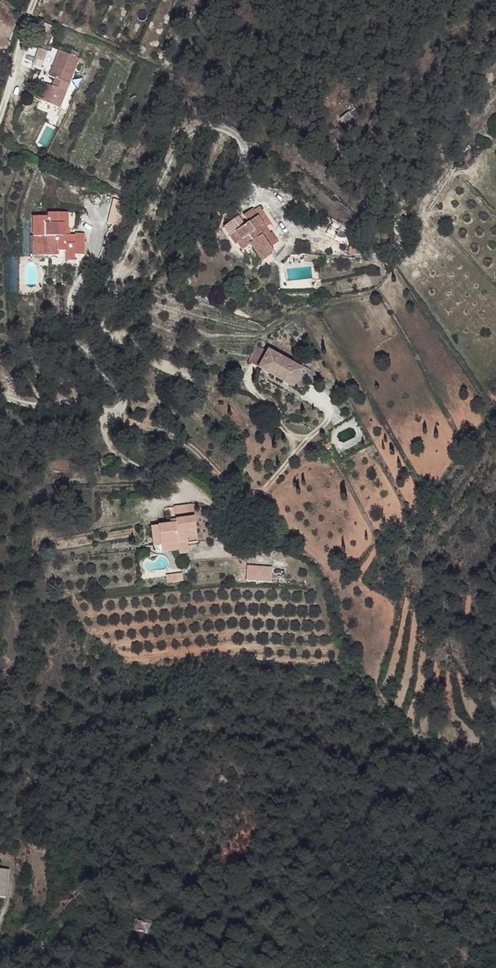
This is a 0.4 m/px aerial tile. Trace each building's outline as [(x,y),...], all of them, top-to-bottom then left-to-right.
[(42,20),(38,31),(40,32),(47,34),(52,24),(42,20)] [(40,32),(37,39),(46,41),(49,35),(47,34),(40,32)] [(52,51),(40,46),(34,62),(45,67),(52,51)] [(60,50),(53,47),(52,51),(45,67),(44,70),(50,73),(60,50)] [(78,58),(60,50),(50,73),(49,75),(54,77),(50,84),(64,90),(78,58)] [(57,106),(64,90),(50,84),(50,85),(44,82),(37,97),(57,106)] [(351,112),(341,119),(346,130),(357,123),(351,112)] [(121,224),(125,201),(113,199),(109,222),(121,224)] [(49,220),(33,220),(33,239),(33,259),(58,259),(58,255),(64,255),(64,247),(73,247),(73,259),(83,259),(83,238),(73,237),(74,239),(67,239),(64,239),(64,235),(67,235),(68,217),(49,216),(49,220)] [(250,232),(231,244),(237,253),(239,252),(255,276),(275,262),(272,258),(280,252),(269,236),(275,232),(264,218),(259,221),(257,218),(256,216),(245,224),(250,232)] [(249,364),(258,369),(267,352),(257,347),(249,364)] [(258,369),(293,387),(303,368),(267,351),(258,369)] [(252,504),(245,512),(255,521),(262,514),(252,504)] [(154,531),(156,550),(188,547),(200,546),(198,521),(179,524),(179,528),(169,529),(154,531)] [(273,582),(273,565),(246,565),(246,582),(273,582)] [(177,575),(167,577),(167,584),(178,583),(177,575)] [(7,903),(10,875),(0,874),(0,903),(7,903)] [(138,920),(136,930),(144,932),(149,933),(148,937),(156,939),(159,922),(152,921),(152,923),(138,920)] [(136,930),(134,936),(143,938),(144,932),(136,930)]
